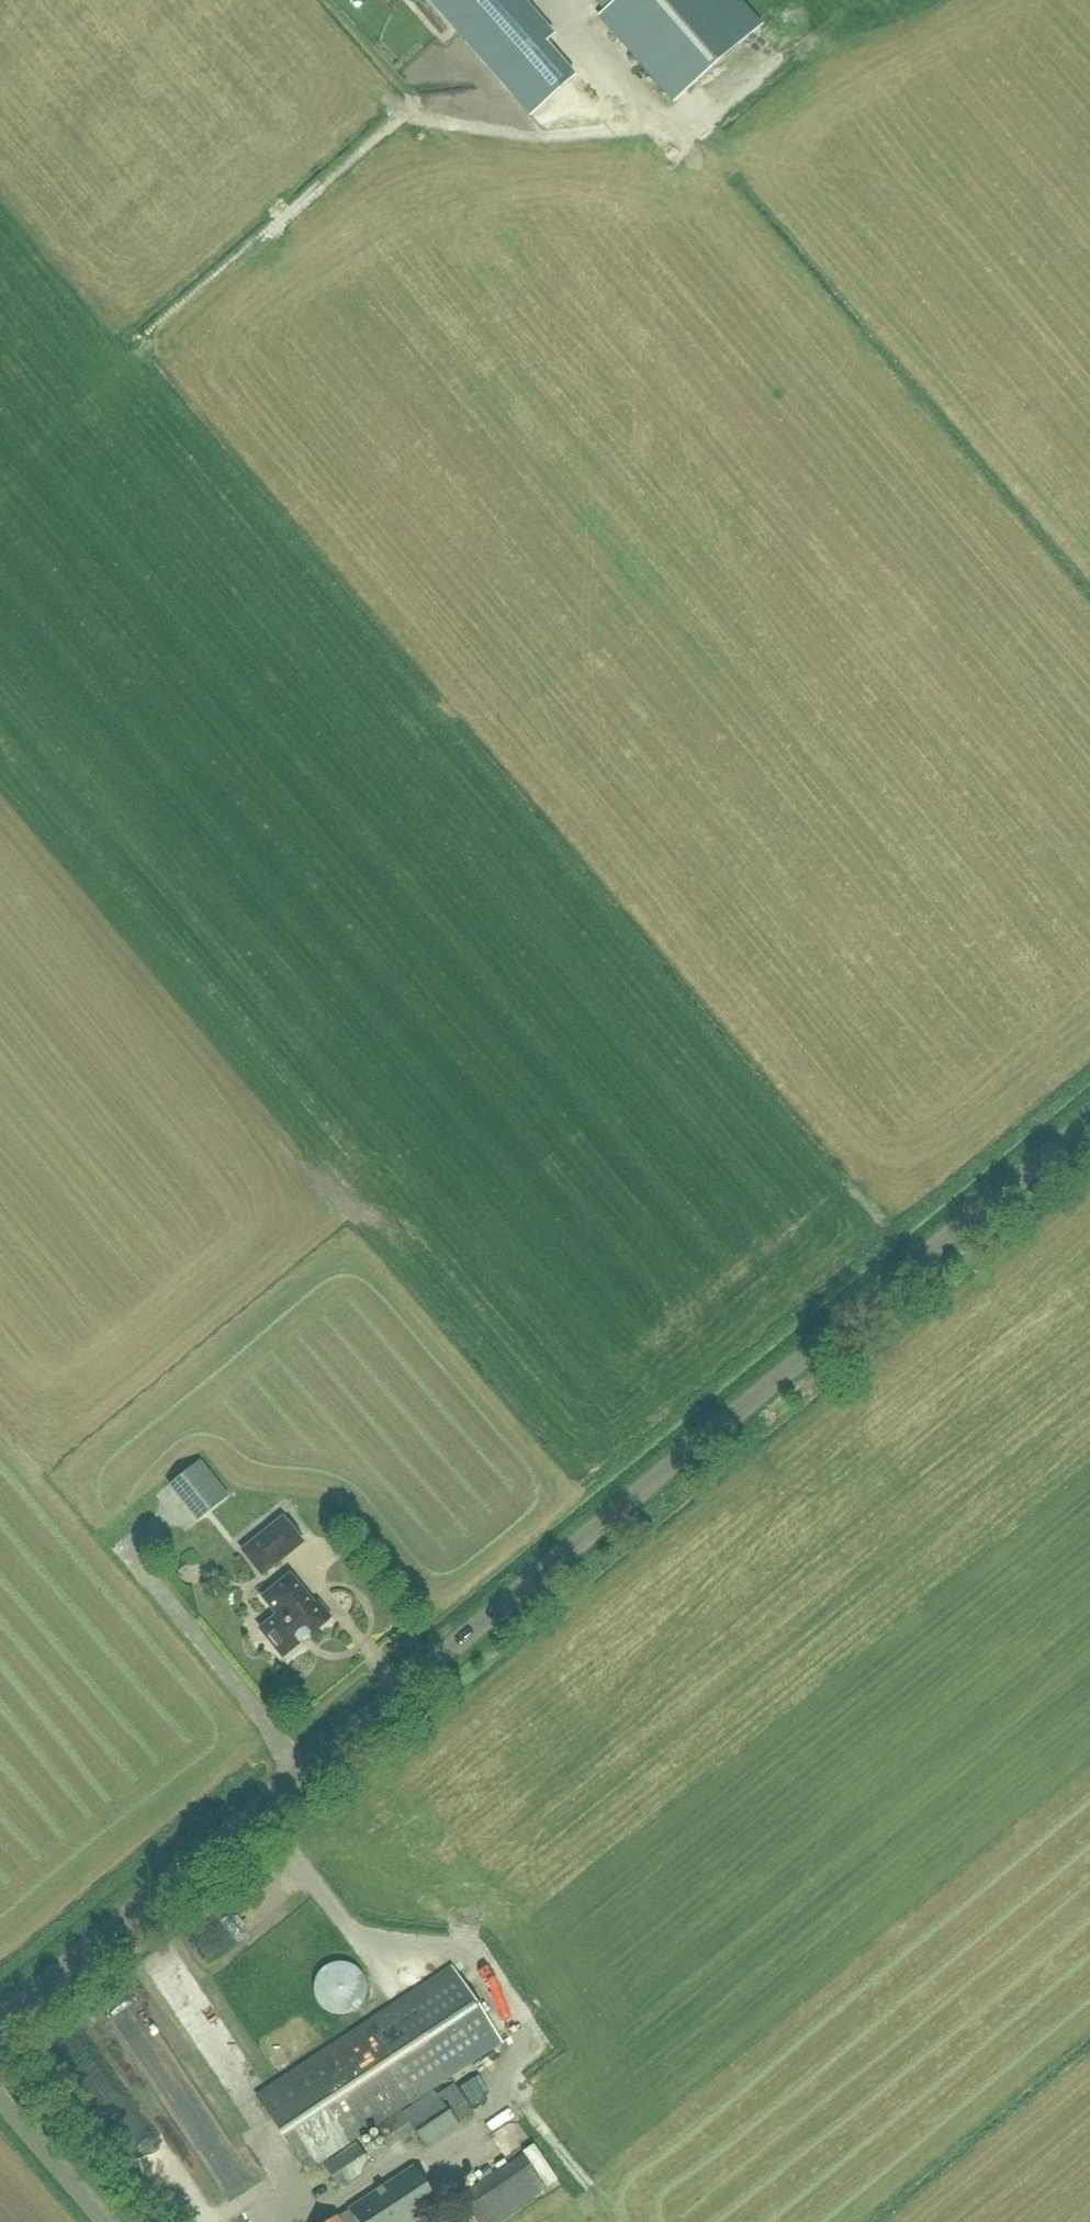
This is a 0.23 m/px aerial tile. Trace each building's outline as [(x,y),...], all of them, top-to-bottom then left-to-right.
[(520,3),(517,0),(427,0),(493,83),(548,38),(520,3)] [(605,13),(597,20),(670,104),(757,30),(731,0),(593,0),(605,13)] [(549,67),(527,92),(537,102),(560,77),(549,67)] [(170,1471),(194,1516),(230,1496),(206,1451),(170,1471)] [(261,1576),(301,1543),(282,1519),(241,1551),(261,1576)] [(285,1662),(303,1647),(299,1643),(330,1618),(318,1603),(314,1607),(289,1576),(262,1598),(276,1616),(259,1630),(285,1662)] [(363,1999),(366,1990),(365,1982),(363,1976),(360,1971),(355,1967),(350,1964),(342,1962),(333,1962),(328,1964),(323,1967),(317,1974),(314,1979),(313,1985),(314,1994),(316,1999),(319,2004),(323,2009),(328,2012),(337,2014),(346,2014),(351,2011),(356,2008),(360,2004),(363,1999)] [(305,2172),(451,2076),(453,2078),(503,2045),(453,1969),(257,2099),(305,2172)] [(433,2092),(373,2130),(388,2149),(413,2132),(429,2149),(457,2129),(456,2125),(473,2114),(453,2085),(438,2097),(433,2092)] [(354,2142),(322,2162),(339,2190),(360,2177),(356,2170),(367,2162),(354,2142)] [(545,2189),(522,2155),(459,2195),(477,2221),(495,2221),(545,2189)] [(439,2205),(413,2166),(348,2209),(349,2211),(332,2221),(413,2221),(439,2205)]
